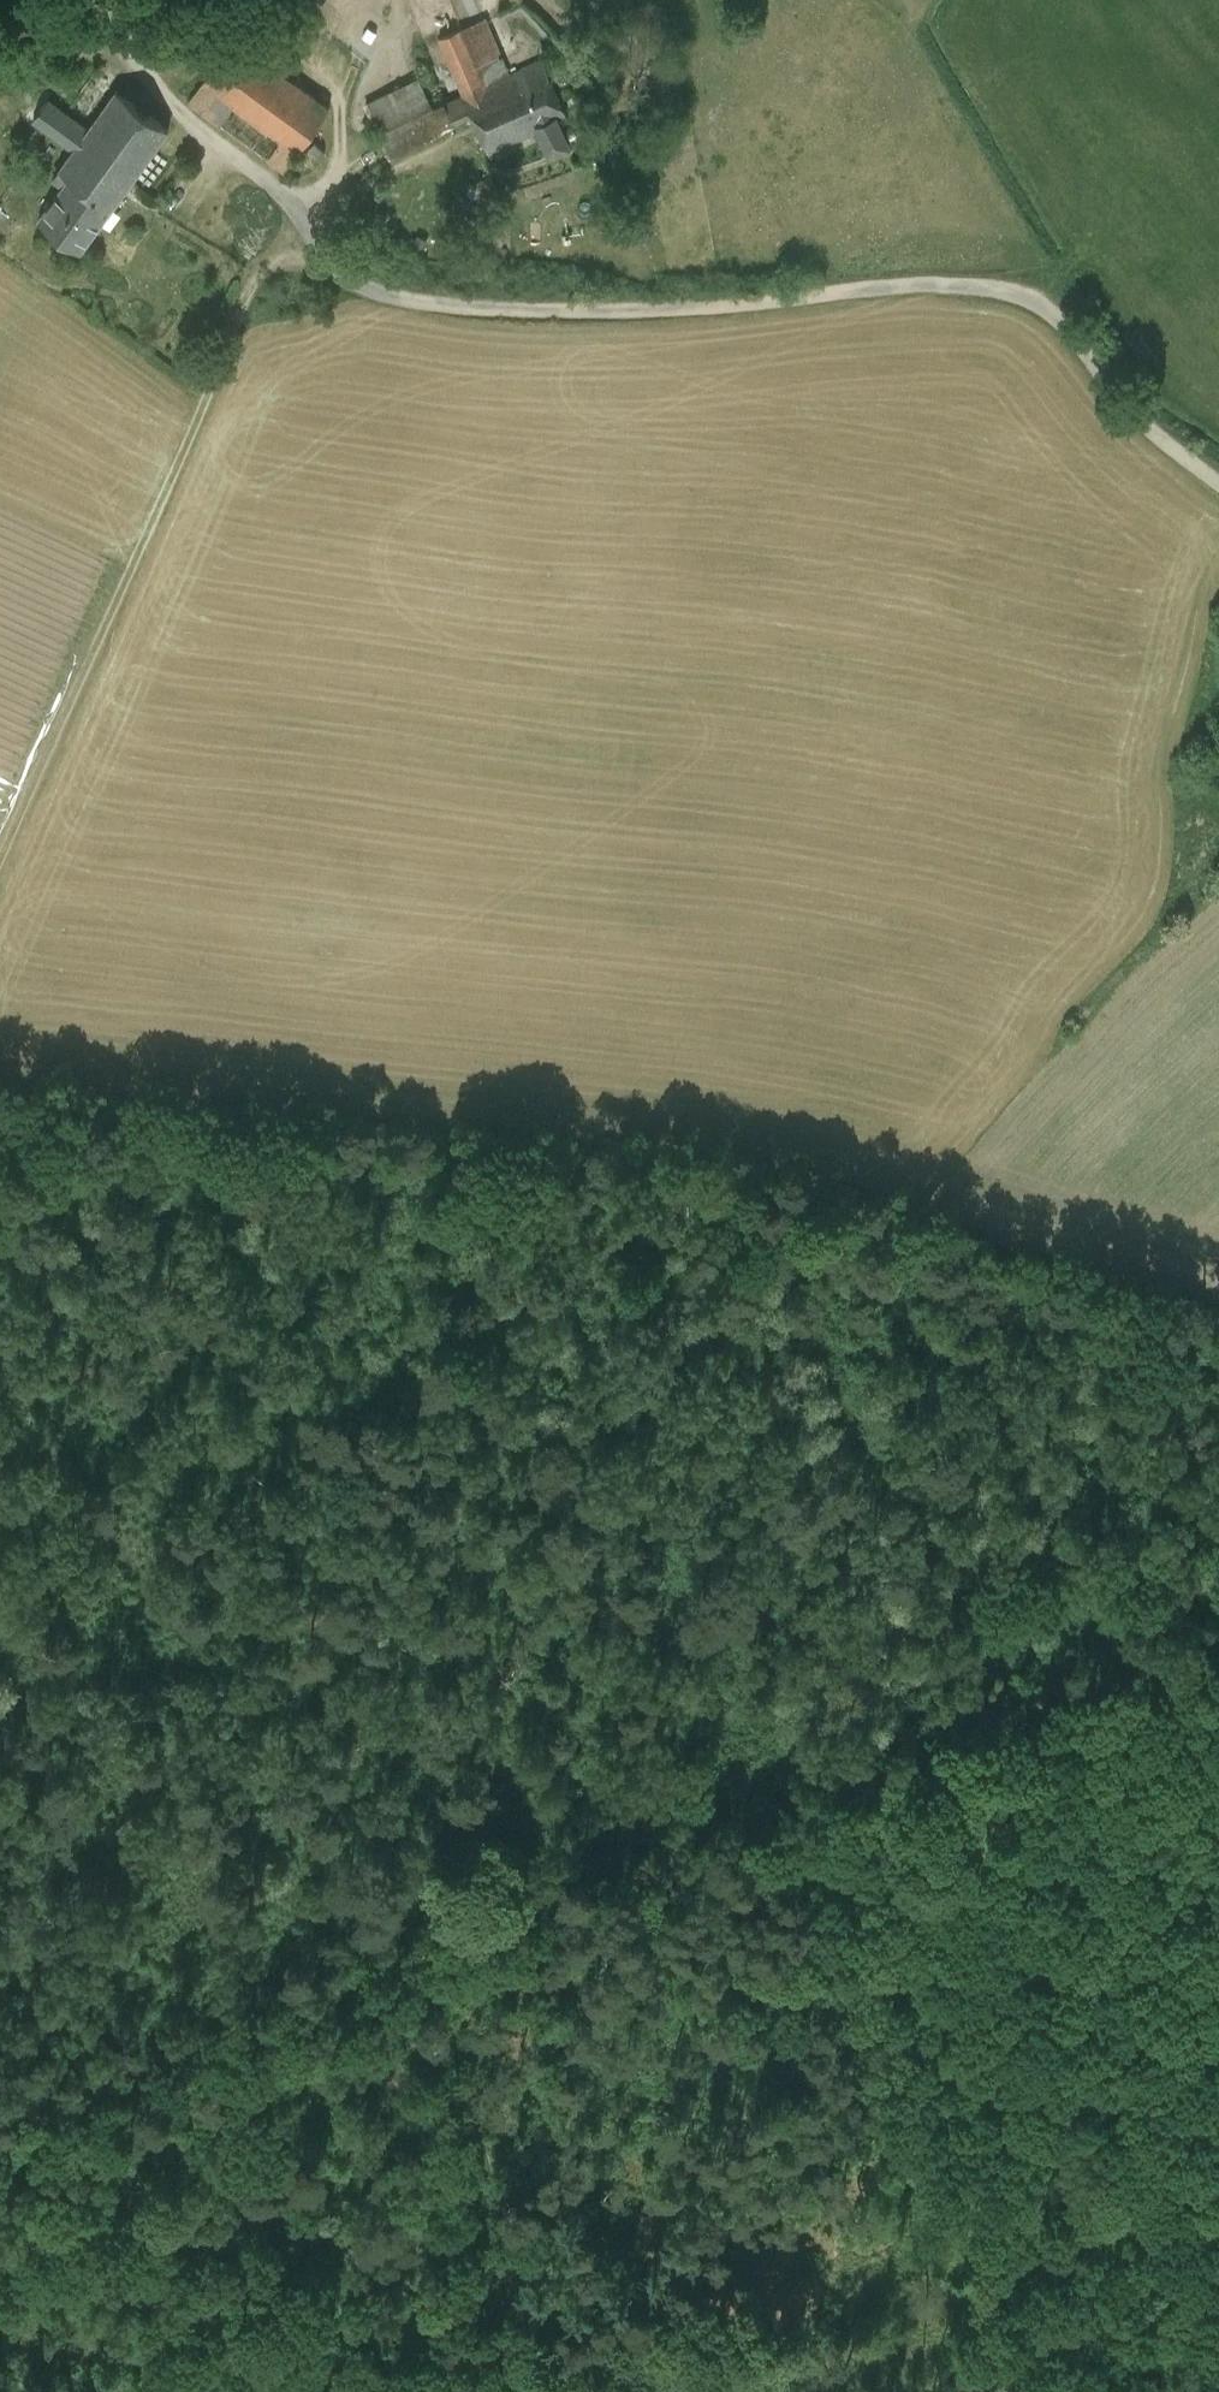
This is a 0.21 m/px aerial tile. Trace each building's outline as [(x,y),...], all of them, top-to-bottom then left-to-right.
[(508,79),(484,23),(438,43),(463,99),(444,107),(454,129),(472,121),(488,156),(539,134),(549,157),(568,149),(558,126),(567,122),(541,64),(508,79)] [(256,58),(233,41),(202,85),(296,154),(297,155),(329,111),(256,58)] [(419,83),(365,108),(375,131),(374,131),(375,133),(376,132),(388,160),(442,135),(419,83)] [(296,154),(202,85),(188,104),(283,173),(296,154)] [(116,94),(88,133),(47,103),(32,123),(73,152),(53,181),(62,188),(38,221),(81,252),(168,131),(116,94)] [(491,181),(472,189),(481,209),(500,201),(491,181)]
